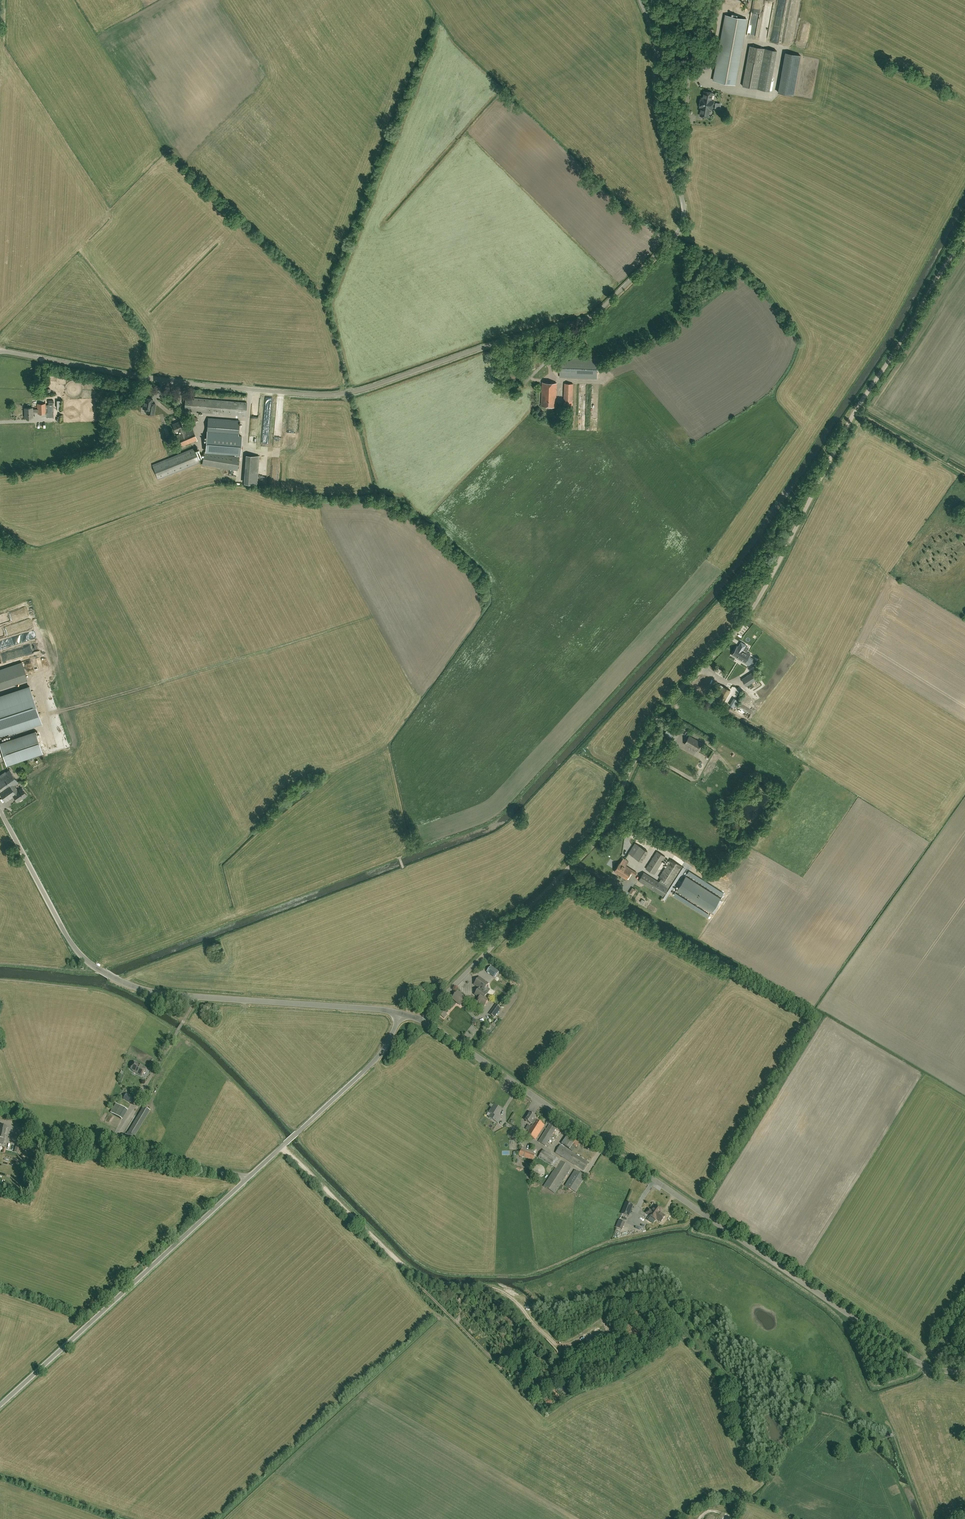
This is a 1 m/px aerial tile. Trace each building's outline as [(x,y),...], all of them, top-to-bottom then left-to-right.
[(762,9),(763,0),(756,0),(755,8),(762,9)] [(793,36),(798,3),(792,2),(787,35),(793,36)] [(763,25),(769,26),(772,11),(768,10),(768,12),(765,12),(763,25)] [(714,81),(735,85),(747,19),(726,15),(714,81)] [(756,39),(759,21),(751,19),(750,26),(753,27),(751,35),(749,35),(748,37),(756,39)] [(743,86),(765,90),(772,50),(750,46),(743,86)] [(704,53),(701,68),(709,69),(711,54),(704,53)] [(786,53),(778,92),(793,95),(800,55),(789,53),(786,53)] [(701,98),(700,102),(699,107),(702,108),(700,115),(708,117),(710,109),(712,109),(714,100),(711,100),(713,93),(705,91),(703,98),(701,98)] [(501,363),(508,362),(506,348),(499,349),(501,363)] [(597,358),(561,357),(560,377),(597,378),(597,358)] [(556,406),(557,383),(542,382),(541,405),(556,406)] [(572,406),(573,384),(565,383),(564,406),(572,406)] [(144,402),(143,408),(147,409),(146,413),(153,415),(155,404),(152,403),(153,399),(145,398),(144,402)] [(184,411),(190,411),(246,415),(247,403),(185,398),(184,411)] [(38,413),(46,413),(45,403),(37,403),(37,409),(32,409),(32,407),(24,408),(25,418),(33,417),(32,412),(37,412),(38,413)] [(206,452),(240,454),(242,436),(238,436),(239,420),(208,418),(206,452)] [(181,446),(197,439),(192,428),(185,432),(183,428),(180,421),(172,425),(175,432),(178,430),(180,434),(177,435),(181,446)] [(199,463),(193,448),(152,465),(158,479),(199,463)] [(202,464),(229,469),(237,470),(239,457),(206,452),(204,451),(202,464)] [(260,456),(246,455),(245,483),(259,484),(260,456)] [(737,646),(732,655),(749,665),(749,664),(752,659),(749,657),(750,655),(750,654),(747,651),(743,649),(746,645),(741,642),(738,646),(737,646)] [(29,681),(24,663),(0,669),(0,688),(29,681)] [(753,671),(742,678),(746,686),(758,679),(753,671)] [(41,722),(29,686),(0,696),(0,736),(41,722)] [(672,736),(674,730),(669,727),(666,733),(672,736)] [(0,744),(0,745),(6,763),(42,751),(36,732),(0,744)] [(696,751),(701,742),(689,736),(684,744),(696,751)] [(666,747),(661,756),(666,759),(670,750),(666,747)] [(13,785),(18,782),(9,770),(0,776),(0,793),(6,801),(13,796),(16,794),(11,787),(13,785)] [(16,794),(13,796),(17,801),(21,798),(22,798),(25,796),(25,795),(26,795),(21,787),(17,790),(13,785),(11,787),(16,794)] [(649,851),(644,848),(635,842),(628,853),(642,862),(649,851)] [(654,874),(665,856),(657,851),(646,868),(654,874)] [(670,884),(681,866),(671,859),(659,877),(670,884)] [(626,879),(630,872),(635,875),(637,872),(620,862),(614,871),(626,879)] [(668,888),(659,882),(643,872),(638,880),(663,896),(668,888)] [(684,875),(674,889),(709,911),(718,897),(684,875)] [(497,979),(501,973),(491,967),(488,973),(497,979)] [(484,1006),(489,1000),(485,997),(488,994),(483,991),(488,984),(479,977),(474,985),(480,989),(475,995),(480,998),(477,1001),(476,1004),(481,1007),(483,1005),(484,1006)] [(458,992),(452,999),(460,1006),(466,999),(458,992)] [(494,1018),(497,1014),(501,1008),(496,1005),(489,1015),(494,1018)] [(444,1008),(438,1014),(444,1018),(449,1012),(444,1008)] [(134,1071),(133,1071),(141,1076),(146,1069),(139,1064),(139,1065),(135,1062),(131,1069),(134,1071)] [(132,1104),(135,1098),(126,1093),(122,1099),(132,1104)] [(489,1113),(491,1115),(489,1118),(498,1123),(501,1117),(499,1116),(502,1110),(494,1105),(489,1113)] [(122,1139),(131,1144),(135,1137),(134,1137),(150,1111),(143,1107),(128,1133),(128,1132),(126,1134),(125,1134),(122,1139)] [(535,1140),(544,1125),(535,1120),(534,1119),(536,1116),(530,1113),(525,1121),(531,1124),(532,1123),(533,1124),(527,1134),(535,1140)] [(545,1146),(556,1129),(549,1125),(538,1142),(545,1146)] [(573,1152),(582,1138),(574,1133),(572,1136),(568,1134),(561,1144),(573,1152)] [(588,1163),(561,1145),(556,1153),(583,1170),(588,1163)] [(532,1160),(535,1154),(521,1149),(519,1156),(532,1160)] [(571,1168),(543,1150),(538,1157),(556,1168),(544,1187),(555,1194),(571,1168)] [(566,1186),(576,1192),(586,1177),(576,1170),(566,1186)] [(628,1217),(633,1205),(626,1202),(621,1214),(628,1217)] [(659,1215),(662,1210),(656,1206),(652,1211),(649,1209),(646,1213),(649,1215),(649,1216),(656,1220),(659,1215)] [(622,1229),(623,1226),(624,1223),(619,1221),(618,1224),(616,1227),(622,1229)]
